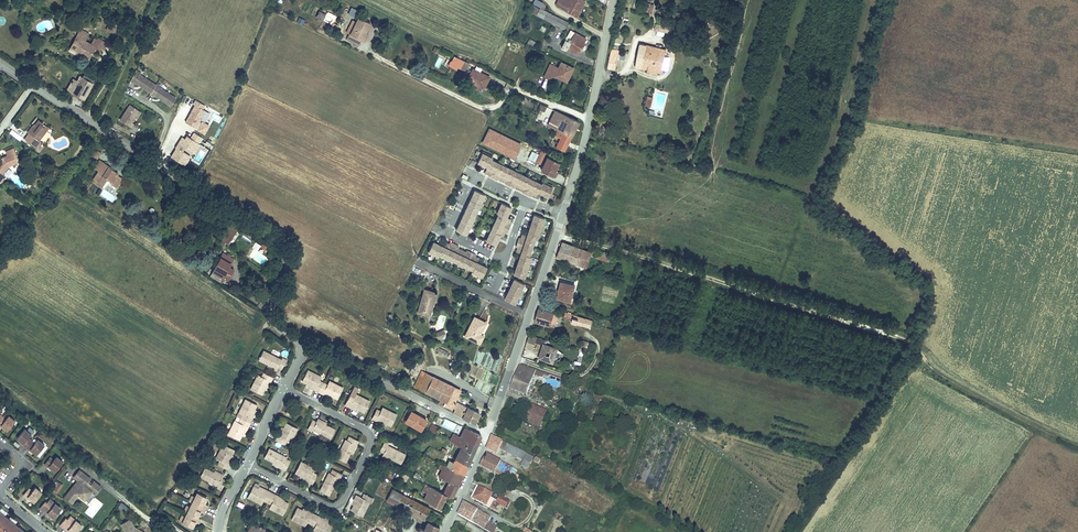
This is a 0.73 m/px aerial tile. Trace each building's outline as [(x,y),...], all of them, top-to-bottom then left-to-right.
[(555,7),(576,18),(584,3),(578,0),(559,0),(555,7)] [(644,10),(651,12),(654,4),(647,2),(644,10)] [(347,14),(355,17),(358,10),(351,6),(347,14)] [(535,17),(558,28),(561,23),(563,24),(565,21),(539,9),(535,17)] [(318,10),(315,16),(322,19),(325,13),(318,10)] [(656,20),(655,25),(673,30),(674,25),(656,20)] [(362,48),(364,42),(367,37),(372,26),(360,21),(353,37),(351,36),(348,42),(362,48)] [(330,34),(334,36),(335,36),(338,28),(334,26),(330,34)] [(79,29),(71,45),(81,50),(87,53),(89,48),(93,50),(95,46),(85,41),(88,34),(79,29)] [(578,51),(587,36),(575,30),(570,39),(567,37),(562,45),(568,48),(569,46),(578,51)] [(650,44),(639,42),(634,65),(645,68),(644,72),(649,73),(650,69),(660,71),(662,64),(656,63),(658,53),(664,54),(665,48),(650,44)] [(81,50),(71,45),(69,49),(79,54),(81,50)] [(610,48),(606,67),(615,68),(617,59),(621,59),(623,51),(610,48)] [(656,63),(662,64),(664,54),(658,53),(656,63)] [(469,61),(455,55),(449,67),(458,71),(460,67),(466,69),(469,61)] [(566,81),(572,68),(550,58),(542,75),(548,78),(550,74),(566,81)] [(472,67),(466,79),(481,86),(483,81),(486,82),(489,75),(472,67)] [(141,72),(136,68),(130,79),(134,81),(135,80),(150,91),(149,92),(153,94),(154,93),(170,104),(175,96),(159,86),(160,85),(156,82),(155,83),(140,73),(141,72)] [(75,85),(71,93),(72,94),(78,97),(84,100),(93,83),(83,78),(82,80),(78,78),(75,85)] [(67,91),(71,93),(75,85),(71,83),(67,91)] [(194,129),(204,112),(201,110),(204,107),(195,101),(192,105),(194,106),(184,123),(194,129)] [(138,109),(129,103),(118,117),(129,125),(132,121),(130,120),(133,115),(138,109)] [(549,123),(556,127),(561,113),(554,109),(549,123)] [(562,130),(554,146),(564,151),(572,134),(577,122),(561,113),(556,127),(562,130)] [(27,133),(22,139),(34,147),(38,142),(37,141),(47,127),(37,120),(32,127),(30,125),(25,132),(27,133)] [(12,134),(21,140),(24,135),(15,129),(12,134)] [(182,134),(171,157),(186,164),(191,154),(184,151),(186,147),(196,152),(203,137),(193,132),(190,138),(182,134)] [(94,145),(90,152),(96,156),(101,150),(94,145)] [(0,161),(0,175),(1,175),(8,167),(19,162),(13,149),(5,152),(7,156),(2,158),(0,161)] [(543,185),(493,160),(495,158),(484,152),(479,163),(488,168),(487,170),(492,172),(491,174),(490,176),(498,180),(499,178),(500,176),(509,181),(508,183),(507,185),(515,189),(516,187),(517,185),(526,189),(525,191),(524,193),(532,197),(533,195),(534,193),(539,195),(540,193),(549,198),(555,187),(544,182),(543,185)] [(547,155),(541,168),(552,174),(558,161),(547,155)] [(94,167),(98,170),(103,161),(99,158),(94,167)] [(103,161),(98,170),(90,180),(100,187),(106,177),(111,180),(109,183),(114,187),(120,177),(117,175),(118,173),(110,168),(111,166),(103,161)] [(467,236),(487,195),(476,190),(456,230),(467,236)] [(502,236),(504,232),(506,233),(508,234),(512,226),(510,225),(508,224),(511,219),(508,218),(513,208),(503,203),(498,213),(500,215),(492,231),(491,231),(486,241),(497,246),(501,236),(502,236)] [(529,257),(536,239),(539,240),(546,219),(535,215),(528,236),(525,236),(524,240),(522,239),(520,238),(516,247),(519,248),(521,249),(519,253),(521,254),(514,275),(525,279),(532,258),(529,257)] [(232,228),(224,241),(228,243),(239,226),(233,223),(230,226),(232,228)] [(245,233),(242,236),(249,243),(252,240),(245,233)] [(252,247),(258,250),(261,244),(255,241),(252,247)] [(458,249),(459,247),(450,243),(449,245),(448,247),(444,245),(443,247),(433,242),(428,252),(438,257),(439,254),(473,271),(472,274),(482,279),(487,269),(477,264),(478,262),(474,259),(475,257),(476,255),(467,251),(466,253),(465,255),(457,251),(458,249)] [(557,257),(578,263),(582,248),(562,242),(557,257)] [(589,267),(593,251),(582,248),(578,263),(589,267)] [(616,254),(601,250),(600,253),(599,257),(614,262),(616,254)] [(219,279),(222,273),(230,261),(222,256),(211,274),(219,279)] [(564,276),(559,293),(565,295),(566,290),(573,293),(577,281),(564,276)] [(516,305),(525,285),(515,280),(505,300),(516,305)] [(423,288),(420,301),(423,302),(420,311),(430,313),(436,291),(423,288)] [(541,306),(536,321),(554,326),(558,315),(554,314),(555,310),(541,306)] [(589,318),(570,313),(568,319),(576,321),(575,324),(580,326),(581,325),(587,326),(589,318)] [(480,342),(483,334),(480,332),(485,320),(474,315),(464,335),(480,342)] [(597,320),(589,318),(587,326),(595,328),(597,320)] [(538,336),(531,334),(527,347),(534,349),(538,336)] [(559,348),(544,344),(540,357),(551,361),(555,359),(559,348)] [(436,346),(435,350),(447,355),(448,351),(436,346)] [(260,357),(268,361),(277,365),(278,364),(282,366),(287,356),(282,354),(282,356),(264,348),(260,357)] [(407,352),(402,362),(407,365),(412,355),(407,352)] [(500,371),(500,366),(470,366),(470,370),(472,370),(472,377),(485,377),(485,370),(500,371)] [(420,367),(412,383),(439,397),(438,400),(450,406),(459,386),(420,367)] [(544,374),(521,367),(512,391),(528,396),(535,376),(543,379),(544,374)] [(301,380),(306,383),(315,387),(314,388),(322,392),(323,391),(331,395),(336,397),(341,386),(328,379),(326,384),(318,380),(320,375),(306,369),(301,380)] [(263,391),(266,386),(270,377),(271,378),(274,374),(264,370),(262,374),(259,372),(252,386),(263,391)] [(344,402),(348,404),(349,403),(359,407),(363,409),(368,398),(355,391),(353,395),(349,393),(344,402)] [(248,415),(253,406),(255,402),(244,397),(237,410),(241,412),(237,420),(234,419),(227,432),(238,437),(240,432),(244,424),(246,425),(250,416),(248,415)] [(454,407),(452,411),(475,422),(480,410),(455,398),(451,405),(454,407)] [(532,404),(524,422),(536,427),(544,410),(532,404)] [(371,416),(376,418),(377,417),(386,421),(390,424),(396,412),(382,406),(380,410),(376,407),(371,416)] [(411,409),(405,420),(421,429),(427,418),(411,409)] [(6,415),(3,419),(0,417),(0,426),(2,428),(5,430),(12,420),(6,415)] [(325,422),(316,418),(315,419),(312,418),(307,428),(310,430),(312,427),(329,436),(334,426),(325,422)] [(278,436),(276,435),(275,438),(284,442),(285,439),(289,441),(296,426),(285,420),(283,426),(278,436)] [(428,429),(435,434),(439,427),(432,423),(428,429)] [(482,434),(467,426),(461,436),(455,433),(451,440),(463,447),(465,447),(468,440),(477,444),(482,434)] [(26,439),(29,435),(22,430),(15,440),(17,442),(21,444),(20,446),(27,451),(28,450),(32,453),(35,455),(42,445),(35,440),(33,444),(26,439)] [(345,460),(349,451),(353,442),(356,443),(358,439),(349,435),(347,439),(345,438),(336,456),(345,460)] [(509,443),(493,436),(488,448),(499,453),(502,449),(526,460),(528,454),(508,445),(509,443)] [(384,451),(383,453),(392,458),(401,462),(406,452),(388,444),(389,442),(384,440),(379,449),(384,451)] [(467,464),(477,444),(468,440),(465,447),(463,447),(457,459),(467,464)] [(226,462),(230,453),(233,448),(221,442),(215,457),(219,459),(217,463),(226,467),(228,463),(226,462)] [(263,455),(272,460),(281,464),(280,466),(284,468),(288,459),(284,457),(285,455),(267,447),(263,455)] [(511,466),(485,453),(480,464),(506,477),(509,470),(511,466)] [(53,466),(55,468),(63,459),(57,454),(54,457),(50,455),(45,461),(48,464),(49,463),(53,466)] [(528,454),(526,460),(523,466),(531,470),(536,458),(528,454)] [(467,464),(457,459),(456,462),(451,459),(448,466),(463,474),(467,464)] [(295,471),(300,474),(309,478),(308,480),(312,481),(316,472),(313,471),(314,467),(300,460),(295,471)] [(222,474),(214,470),(204,465),(200,474),(218,483),(217,485),(221,487),(225,477),(221,475),(222,474)] [(439,476),(450,481),(457,485),(463,474),(448,466),(447,466),(445,470),(443,469),(439,476)] [(328,493),(332,484),(336,475),(339,476),(340,472),(331,468),(329,472),(328,471),(319,489),(328,493)] [(78,479),(64,496),(71,502),(77,493),(84,499),(91,490),(95,494),(101,487),(93,480),(92,482),(90,484),(88,481),(89,480),(90,478),(81,470),(75,477),(78,479)] [(57,495),(63,484),(57,480),(50,491),(57,495)] [(445,491),(426,481),(423,487),(428,489),(431,491),(428,496),(427,497),(441,504),(447,493),(445,491)] [(451,492),(454,494),(457,485),(450,481),(446,489),(451,492)] [(29,495),(32,498),(40,488),(33,483),(30,487),(27,484),(21,491),(25,494),(26,492),(29,495)] [(266,491),(257,487),(252,485),(247,496),(261,502),(263,498),(271,502),(269,506),(282,512),(287,502),(282,499),(274,495),(275,493),(267,489),(266,491)] [(492,492),(478,486),(474,497),(487,503),(492,492)] [(391,488),(386,499),(424,518),(427,512),(441,519),(444,513),(391,488)] [(180,518),(188,522),(189,520),(191,520),(193,517),(196,519),(198,515),(194,513),(193,512),(194,510),(196,511),(197,507),(200,509),(204,501),(201,500),(202,496),(201,495),(202,493),(193,489),(180,518)] [(95,494),(91,490),(84,499),(88,502),(95,494)] [(357,493),(353,503),(350,508),(362,513),(369,499),(371,500),(373,496),(363,491),(361,495),(357,493)] [(51,513),(53,516),(61,506),(49,497),(46,500),(45,499),(39,506),(46,512),(47,510),(51,513)] [(459,514),(478,524),(484,512),(465,502),(459,514)] [(302,509),(295,506),(290,517),(305,524),(307,520),(314,523),(312,528),(321,531),(327,531),(331,523),(326,520),(317,516),(318,514),(311,511),(310,513),(302,509)] [(0,509),(0,531),(23,531),(25,530),(0,509)] [(478,524),(485,528),(489,521),(491,516),(484,512),(478,524)] [(82,524),(70,514),(67,518),(65,516),(60,523),(67,529),(68,528),(71,531),(73,531),(75,531),(82,524)] [(129,516),(120,522),(125,531),(145,531),(136,526),(135,527),(133,526),(133,525),(129,516)] [(438,525),(427,520),(423,527),(419,525),(417,529),(421,531),(435,531),(438,525)] [(485,528),(493,531),(497,525),(489,521),(485,528)] [(247,531),(248,531),(272,531),(252,522),(247,531)]
